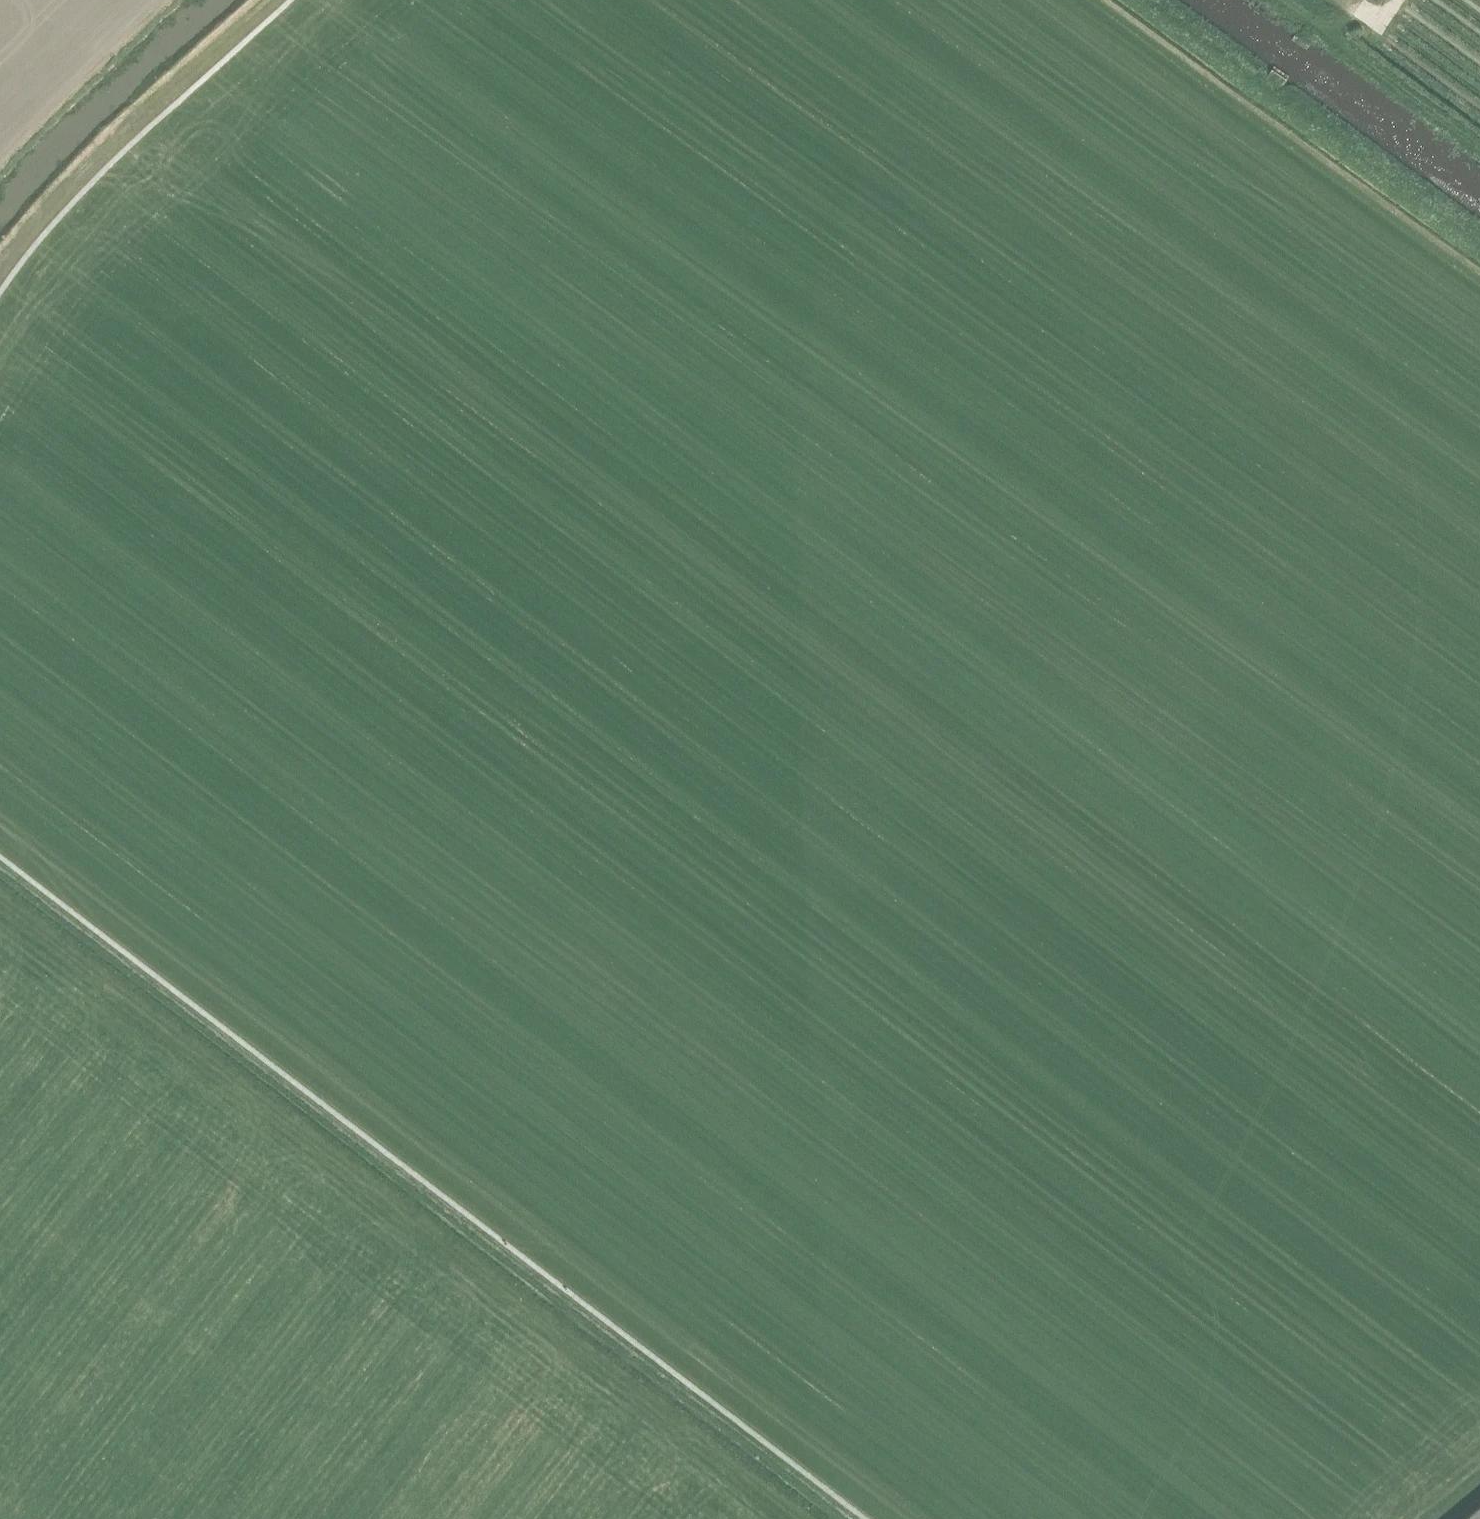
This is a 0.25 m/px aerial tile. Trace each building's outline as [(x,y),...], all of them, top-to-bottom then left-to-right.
[(1469,1518),(1479,1518),(1479,1510),(1469,1518)]
